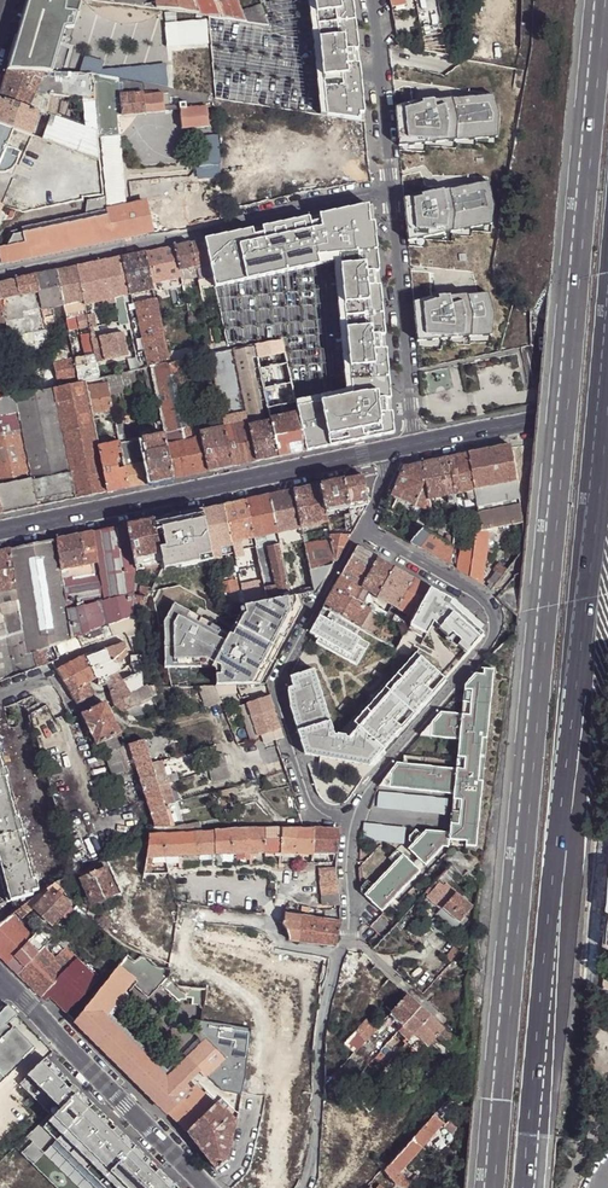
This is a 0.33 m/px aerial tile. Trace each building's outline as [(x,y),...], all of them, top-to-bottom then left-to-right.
[(28,3),(27,6),(7,73),(52,75),(61,75),(68,46),(61,44),(65,30),(74,28),(82,0),(29,0),(28,3)] [(134,6),(155,9),(154,0),(133,0),(134,6)] [(155,9),(198,16),(192,0),(154,0),(155,9)] [(198,16),(207,17),(222,20),(217,6),(215,2),(199,7),(196,0),(192,0),(198,16)] [(243,23),(240,12),(236,0),(235,0),(217,6),(222,20),(227,21),(242,23),(243,23)] [(357,42),(352,0),(308,0),(311,34),(357,42)] [(469,0),(459,0),(463,20),(469,0)] [(243,23),(268,28),(261,5),(240,12),(243,23)] [(203,22),(162,24),(164,47),(205,45),(203,22)] [(361,89),(357,42),(311,34),(318,92),(320,115),(360,122),(360,115),(363,115),(361,89)] [(85,59),(80,75),(93,76),(118,80),(144,85),(168,89),(165,65),(101,71),(102,64),(85,59)] [(0,97),(0,100),(27,109),(36,90),(40,93),(95,100),(93,76),(80,75),(61,75),(52,75),(7,73),(3,86),(0,97)] [(118,80),(93,76),(95,100),(97,133),(98,138),(100,138),(120,137),(118,117),(121,116),(119,91),(118,80)] [(132,83),(118,80),(119,91),(132,89),(132,83)] [(144,85),(132,83),(132,89),(133,94),(144,93),(144,85)] [(132,89),(119,91),(121,116),(165,112),(163,95),(144,96),(144,93),(133,94),(132,89)] [(213,97),(186,92),(186,106),(205,104),(214,104),(213,97)] [(395,108),(399,148),(496,138),(498,118),(498,115),(494,96),(413,104),(395,108)] [(14,130),(32,136),(39,114),(27,109),(0,100),(0,125),(14,130)] [(205,109),(187,110),(178,111),(180,130),(207,128),(205,109)] [(97,133),(49,118),(49,121),(42,139),(100,160),(100,158),(98,138),(97,133)] [(3,158),(4,156),(13,160),(14,157),(19,159),(21,152),(7,147),(14,130),(0,125),(0,157),(3,158)] [(120,137),(100,138),(104,193),(104,197),(105,212),(126,209),(120,137)] [(217,137),(193,140),(201,166),(195,167),(201,195),(221,190),(217,137)] [(0,157),(0,173),(4,173),(7,172),(11,171),(14,169),(16,166),(19,159),(14,157),(13,160),(4,156),(3,158),(0,157)] [(227,181),(244,177),(242,163),(224,166),(227,181)] [(403,200),(407,242),(491,224),(493,205),(488,181),(403,200)] [(106,243),(140,235),(141,235),(141,222),(143,222),(145,221),(147,220),(148,218),(148,216),(148,214),(146,212),(143,210),(105,212),(104,197),(86,201),(89,214),(84,215),(20,228),(17,230),(14,232),(0,256),(0,257),(2,265),(93,245),(106,243)] [(376,252),(372,205),(317,216),(283,224),(258,229),(244,232),(212,238),(204,240),(209,264),(215,289),(333,262),(332,258),(376,252)] [(141,222),(141,235),(152,233),(148,216),(148,218),(147,220),(145,221),(143,222),(141,222)] [(189,243),(197,277),(206,276),(204,265),(209,264),(204,240),(200,241),(193,242),(189,243)] [(181,280),(197,277),(189,243),(181,244),(174,246),(180,276),(181,280)] [(150,282),(180,276),(174,246),(152,251),(144,252),(150,282)] [(129,295),(152,290),(150,282),(144,252),(120,257),(129,295)] [(384,319),(376,252),(332,258),(333,262),(339,322),(384,319)] [(129,295),(120,257),(113,259),(76,267),(83,300),(84,305),(129,295)] [(60,270),(55,271),(62,305),(83,300),(76,267),(60,270)] [(62,305),(55,271),(38,275),(34,276),(38,293),(39,299),(41,310),(62,305)] [(38,293),(34,276),(8,281),(0,283),(0,301),(38,293)] [(413,303),(417,343),(492,335),(494,315),(493,311),(489,292),(429,299),(413,303)] [(37,325),(44,323),(41,310),(39,299),(32,301),(37,325)] [(150,368),(169,364),(168,361),(167,362),(154,299),(153,299),(147,300),(135,303),(149,368),(150,368)] [(4,322),(5,327),(23,324),(19,306),(2,309),(4,322)] [(86,314),(85,311),(76,313),(79,324),(87,323),(87,320),(86,314)] [(88,326),(96,324),(93,312),(86,314),(87,320),(87,323),(88,326)] [(119,324),(127,322),(125,312),(117,314),(119,324)] [(344,385),(389,381),(384,319),(339,322),(344,385)] [(47,335),(51,356),(57,355),(52,334),(47,335)] [(122,335),(91,341),(95,362),(126,355),(122,335)] [(262,381),(254,346),(232,351),(246,414),(249,424),(249,428),(271,423),(262,381)] [(246,414),(232,351),(228,351),(209,355),(219,402),(223,418),(246,414)] [(57,387),(78,383),(73,358),(52,362),(57,387)] [(195,407),(185,360),(169,364),(150,368),(163,431),(164,436),(165,440),(200,433),(197,420),(197,417),(195,407)] [(149,368),(142,369),(154,425),(157,425),(159,432),(163,431),(150,368),(149,368)] [(133,371),(128,372),(130,381),(140,430),(140,431),(145,430),(133,371)] [(128,372),(105,377),(107,385),(107,386),(130,381),(128,372)] [(262,381),(271,423),(279,458),(292,456),(306,453),(301,433),(294,401),(292,392),(289,375),(262,381)] [(86,389),(84,381),(78,383),(57,387),(20,395),(14,396),(19,423),(37,508),(77,500),(59,414),(90,408),(86,389)] [(344,385),(344,391),(294,401),(301,433),(306,453),(317,451),(336,447),(383,437),(394,435),(389,381),(344,385)] [(20,395),(17,383),(0,387),(0,399),(14,396),(20,395)] [(107,385),(86,389),(90,408),(91,416),(112,412),(107,386),(107,385)] [(14,396),(0,399),(0,427),(19,423),(14,396)] [(91,416),(90,408),(59,414),(77,500),(92,497),(108,494),(98,449),(97,443),(96,438),(91,416)] [(0,427),(0,507),(2,516),(18,512),(37,508),(19,423),(0,427)] [(271,423),(249,428),(257,463),(269,461),(279,458),(271,423)] [(249,424),(225,429),(233,468),(248,465),(257,463),(249,428),(249,424)] [(225,429),(200,434),(208,473),(222,470),(233,468),(225,429)] [(200,433),(165,440),(173,480),(192,476),(208,473),(200,434),(200,433)] [(164,436),(142,440),(145,456),(147,464),(151,485),(162,483),(173,480),(165,440),(164,436)] [(119,445),(129,489),(141,487),(151,485),(147,464),(139,466),(138,458),(145,456),(142,440),(119,445)] [(119,445),(98,449),(108,494),(120,491),(129,489),(119,445)] [(476,491),(484,489),(484,492),(477,494),(480,510),(478,511),(479,513),(483,532),(500,528),(524,523),(521,502),(501,507),(497,486),(517,482),(511,446),(505,447),(484,451),(470,454),(476,491)] [(456,494),(476,491),(470,454),(463,456),(450,459),(456,494)] [(430,500),(456,494),(450,459),(440,461),(424,464),(430,500)] [(393,496),(432,513),(430,500),(424,464),(417,465),(404,468),(393,496)] [(350,479),(344,480),(349,505),(370,501),(366,476),(350,479)] [(332,483),(320,485),(325,509),(349,505),(344,480),(332,483)] [(301,489),(294,491),(301,528),(328,522),(326,512),(325,509),(320,485),(301,489)] [(274,495),(270,496),(277,533),(301,528),(294,491),(274,495)] [(252,499),(246,501),(254,538),(277,533),(270,496),(252,499)] [(225,505),(232,542),(234,552),(235,558),(245,556),(244,550),(242,540),(254,538),(246,501),(230,504),(225,505)] [(370,501),(349,505),(350,508),(350,509),(369,506),(370,501)] [(222,555),(220,545),(232,542),(225,505),(209,508),(203,509),(213,557),(222,556),(222,555)] [(203,509),(154,520),(162,561),(163,567),(213,557),(203,509)] [(458,570),(471,578),(478,532),(483,532),(479,513),(467,516),(458,570)] [(135,524),(128,525),(136,567),(162,561),(154,520),(135,524)] [(57,540),(71,640),(108,626),(136,616),(136,596),(136,595),(136,567),(128,525),(120,527),(84,534),(57,540)] [(301,528),(277,533),(279,539),(303,534),(301,528)] [(483,585),(490,534),(500,535),(500,528),(483,532),(478,532),(471,578),(476,581),(483,585)] [(440,560),(451,566),(454,548),(452,547),(424,531),(412,544),(440,560)] [(337,562),(352,536),(330,534),(331,540),(336,562),(337,562)] [(256,547),(254,538),(242,540),(244,550),(256,547)] [(32,654),(47,649),(71,640),(57,540),(18,547),(0,551),(0,607),(6,636),(21,632),(25,656),(32,654)] [(307,553),(315,591),(315,593),(316,594),(325,579),(335,562),(336,562),(331,540),(327,541),(305,545),(307,553)] [(234,552),(232,542),(220,545),(222,555),(234,552)] [(357,547),(341,575),(362,588),(378,559),(367,553),(357,547)] [(266,593),(268,601),(291,596),(283,558),(281,548),(269,551),(277,591),(266,593)] [(283,558),(291,596),(300,594),(315,591),(307,553),(283,558)] [(385,563),(378,559),(362,588),(363,588),(379,597),(395,569),(385,563)] [(403,573),(395,569),(379,597),(392,605),(398,608),(414,580),(403,573)] [(490,588),(492,590),(492,591),(503,577),(494,571),(487,581),(490,583),(487,587),(490,588)] [(362,588),(341,575),(338,582),(334,589),(355,601),(363,588),(362,588)] [(239,578),(218,583),(221,594),(242,590),(239,578)] [(414,580),(398,608),(414,617),(429,589),(420,583),(414,580)] [(147,598),(153,588),(141,585),(139,596),(136,596),(136,616),(138,615),(147,598)] [(361,629),(369,613),(384,621),(386,618),(386,617),(355,601),(334,589),(327,600),(323,608),(331,612),(361,629)] [(454,602),(429,589),(414,617),(409,627),(427,635),(433,624),(467,653),(483,634),(480,631),(483,628),(454,602)] [(245,605),(268,601),(266,593),(253,596),(243,598),(245,605)] [(302,606),(300,594),(291,596),(268,601),(245,605),(241,606),(227,633),(177,607),(168,624),(168,667),(214,668),(214,687),(217,686),(237,685),(261,685),(302,606)] [(238,599),(222,602),(224,610),(239,606),(238,599)] [(398,608),(392,605),(386,617),(386,618),(391,620),(398,608)] [(331,612),(326,620),(357,636),(361,629),(331,612)] [(136,616),(108,626),(112,637),(139,627),(136,616)] [(318,638),(360,661),(369,643),(357,636),(326,620),(319,616),(310,634),(318,638)] [(37,668),(32,654),(25,656),(21,632),(6,636),(0,638),(0,682),(37,668)] [(360,661),(318,638),(315,644),(357,667),(360,661)] [(101,679),(105,680),(107,680),(110,687),(112,692),(115,706),(123,701),(142,689),(139,684),(128,691),(113,666),(120,662),(128,655),(128,650),(128,649),(125,644),(86,657),(55,672),(60,678),(77,704),(95,694),(89,682),(97,679),(101,679)] [(37,668),(50,663),(52,663),(47,649),(32,654),(37,668)] [(314,670),(290,678),(293,688),(287,689),(289,707),(301,743),(369,766),(371,764),(376,766),(448,682),(413,651),(339,734),(337,734),(337,736),(335,735),(314,670)] [(480,676),(472,675),(461,687),(461,693),(468,693),(467,717),(459,717),(438,715),(429,725),(428,741),(456,743),(455,760),(463,761),(462,772),(454,772),(394,767),(386,778),(389,778),(388,792),(452,798),(451,804),(459,804),(458,828),(450,827),(449,837),(425,835),(421,839),(412,849),(407,854),(418,864),(427,872),(442,855),(442,852),(447,852),(448,844),(465,845),(465,850),(476,851),(481,784),(477,783),(480,740),(485,740),(491,671),(481,670),(480,676)] [(100,686),(110,687),(107,680),(105,680),(101,679),(100,686)] [(237,685),(217,686),(219,694),(237,694),(237,685)] [(220,704),(214,687),(200,688),(206,708),(220,704)] [(144,689),(142,689),(123,701),(129,709),(150,699),(145,689),(144,689)] [(280,727),(270,693),(247,701),(257,734),(261,733),(280,727)] [(468,693),(461,693),(459,717),(467,717),(468,693)] [(129,709),(123,701),(115,706),(124,712),(129,709)] [(257,734),(247,701),(239,703),(250,736),(257,734)] [(97,745),(120,733),(106,703),(83,715),(97,745)] [(429,725),(417,740),(428,741),(429,725)] [(284,736),(280,727),(261,733),(264,742),(284,736)] [(121,749),(116,738),(121,736),(120,733),(97,745),(101,751),(106,756),(113,777),(128,772),(121,749)] [(137,771),(157,836),(173,835),(164,806),(158,786),(155,772),(144,740),(121,749),(128,772),(128,773),(129,773),(137,771)] [(35,894),(34,892),(40,890),(0,743),(0,904),(35,894)] [(226,767),(223,755),(209,758),(214,781),(229,778),(226,767)] [(463,761),(455,760),(454,772),(462,772),(463,761)] [(131,781),(129,773),(128,773),(128,772),(113,777),(116,786),(131,781)] [(389,778),(386,778),(376,791),(388,792),(389,778)] [(447,803),(378,798),(377,811),(446,816),(447,803)] [(459,804),(451,804),(450,827),(458,828),(459,804)] [(314,828),(281,828),(281,851),(338,850),(340,832),(340,831),(339,830),(327,827),(314,827),(314,828)] [(149,843),(147,855),(281,851),(281,828),(247,828),(173,835),(157,836),(150,837),(149,843)] [(412,849),(421,839),(415,834),(409,842),(409,847),(412,849)] [(397,854),(388,864),(393,869),(403,859),(397,854)] [(413,869),(403,859),(393,869),(372,892),(364,901),(384,918),(422,877),(413,869)] [(102,863),(78,874),(92,903),(115,893),(102,863)] [(418,864),(413,869),(422,877),(427,872),(418,864)] [(341,903),(337,867),(319,868),(322,905),(341,903)] [(145,874),(132,935),(158,946),(171,947),(181,903),(169,873),(145,874)] [(55,884),(60,889),(66,886),(64,880),(55,884)] [(441,910),(442,909),(455,893),(445,885),(443,887),(440,884),(427,899),(441,910)] [(368,887),(361,893),(363,898),(364,901),(372,892),(368,887)] [(22,920),(35,910),(53,926),(72,906),(60,894),(55,898),(47,891),(16,913),(22,920)] [(460,923),(472,908),(455,893),(442,909),(460,923)] [(81,920),(87,914),(78,906),(76,909),(78,912),(76,915),(81,920)] [(92,984),(99,991),(104,985),(98,979),(78,960),(66,948),(62,952),(57,956),(53,952),(51,954),(44,948),(48,944),(37,934),(34,938),(12,916),(0,925),(0,957),(45,1001),(50,996),(67,1012),(92,984)] [(285,918),(283,924),(287,931),(290,940),(337,946),(341,925),(285,918)] [(178,986),(171,978),(172,969),(171,969),(170,970),(158,967),(150,960),(142,957),(135,962),(128,956),(119,967),(134,979),(152,995),(164,982),(182,999),(186,994),(178,987),(179,986),(178,986)] [(99,991),(90,1002),(104,1016),(134,979),(119,967),(109,979),(104,985),(99,991)] [(67,1012),(75,1021),(90,1002),(99,991),(92,984),(67,1012)] [(416,1002),(409,995),(392,1013),(406,1025),(422,1007),(416,1002)] [(75,1021),(164,1109),(168,1113),(192,1089),(187,1083),(199,1071),(205,1076),(219,1062),(224,1058),(206,1040),(168,1078),(104,1016),(90,1002),(75,1021)] [(0,1014),(0,1085),(35,1052),(20,1037),(8,1025),(18,1015),(9,1005),(0,1014)] [(427,1012),(422,1007),(406,1025),(416,1035),(432,1017),(427,1012)] [(439,1023),(432,1017),(416,1035),(429,1047),(434,1042),(445,1029),(439,1023)] [(239,1073),(243,1077),(244,1077),(247,1056),(250,1027),(217,1022),(203,1020),(201,1035),(206,1040),(224,1058),(228,1063),(239,1073)] [(338,1079),(377,1031),(366,1022),(344,1048),(332,1039),(324,1049),(340,1063),(322,1086),(334,1096),(324,1107),(360,1136),(379,1112),(338,1079)] [(21,1036),(20,1037),(35,1052),(36,1051),(21,1036)] [(184,1186),(50,1055),(24,1081),(53,1111),(16,1147),(57,1187),(183,1187),(184,1186)] [(224,1058),(219,1062),(224,1067),(228,1063),(224,1058)] [(234,1079),(238,1082),(243,1077),(239,1073),(234,1079)] [(222,1097),(238,1114),(240,1104),(244,1077),(243,1077),(238,1082),(222,1097)] [(182,1127),(188,1132),(215,1105),(195,1086),(192,1089),(168,1113),(182,1127)] [(236,1121),(238,1114),(222,1097),(218,1102),(236,1121)] [(228,1162),(236,1121),(218,1102),(215,1105),(188,1132),(205,1155),(217,1170),(228,1162)] [(430,1168),(426,1164),(410,1183),(399,1174),(442,1126),(446,1130),(448,1127),(434,1115),(431,1119),(385,1171),(397,1186),(399,1187),(412,1187),(430,1168)] [(556,1137),(555,1141),(576,1143),(577,1135),(555,1133),(554,1137),(556,1137)]
